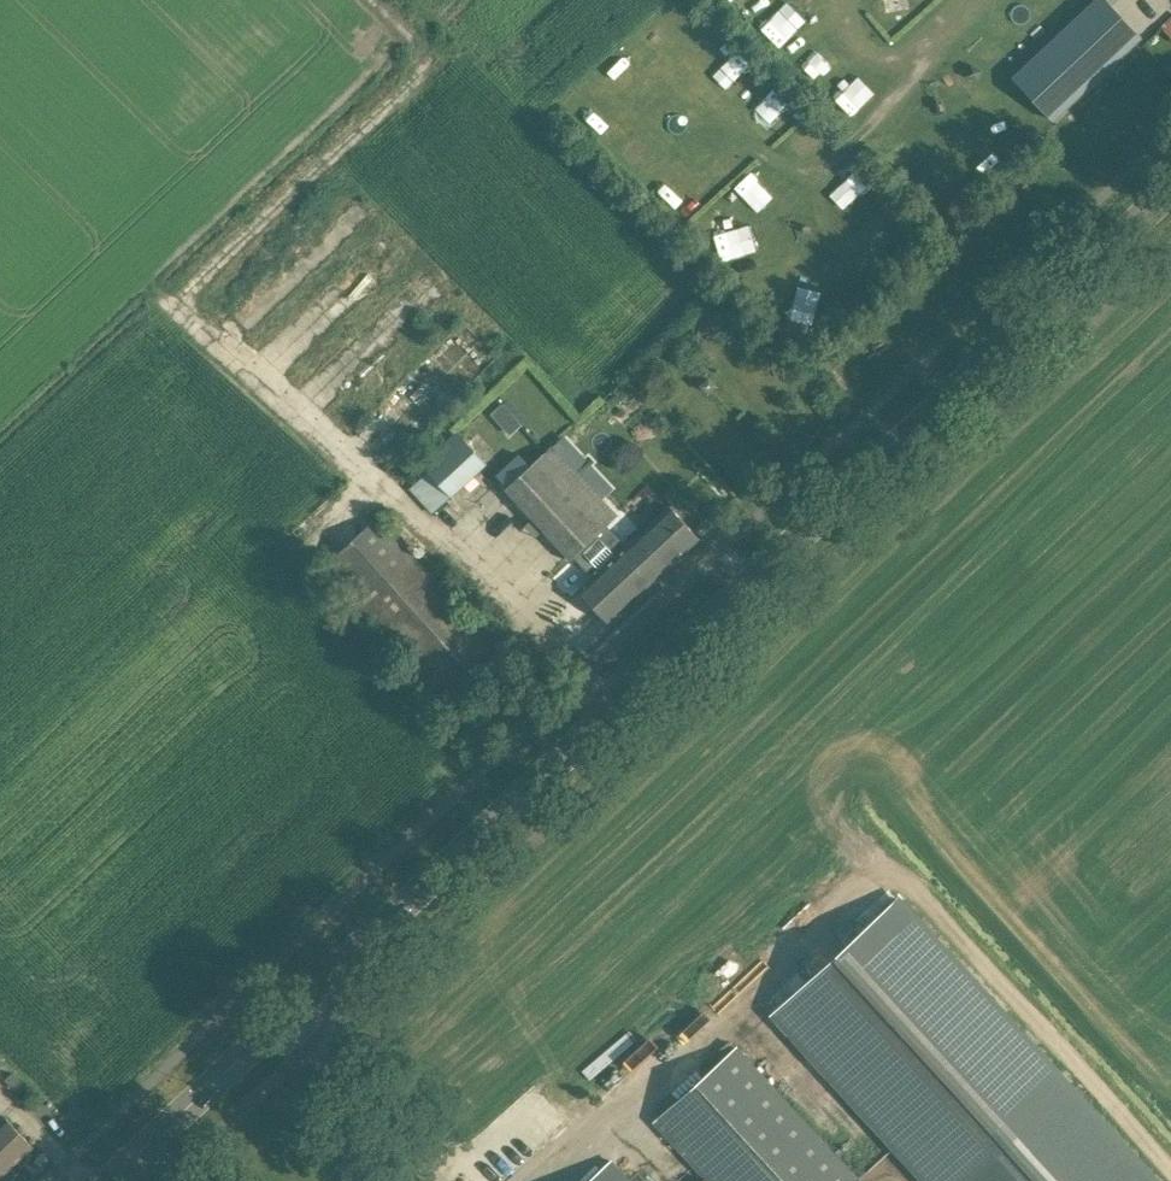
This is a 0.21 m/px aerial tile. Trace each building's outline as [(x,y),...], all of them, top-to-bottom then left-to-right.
[(1013,76),(1053,118),(1141,36),(1140,35),(1109,2),(1107,0),(1093,0),(1013,76)] [(1170,35),(1170,16),(1161,25),(1170,35)] [(755,177),(742,186),(752,202),(766,193),(755,177)] [(503,403),(491,414),(501,425),(513,415),(503,403)] [(408,487),(433,514),(488,463),(458,431),(422,465),(426,470),(408,487)] [(505,488),(571,558),(618,515),(552,444),(505,488)] [(699,537),(683,519),(670,505),(579,590),(608,621),(699,537)] [(494,644),(478,626),(378,516),(325,563),(440,692),(494,644)] [(778,1007),(938,1180),(969,1180),(1076,1083),(902,893),(778,1007)] [(656,1121),(711,1180),(856,1180),(735,1049),(656,1121)] [(33,1145),(6,1116),(0,1121),(0,1176),(33,1145)] [(589,1180),(629,1180),(611,1161),(589,1180)]
